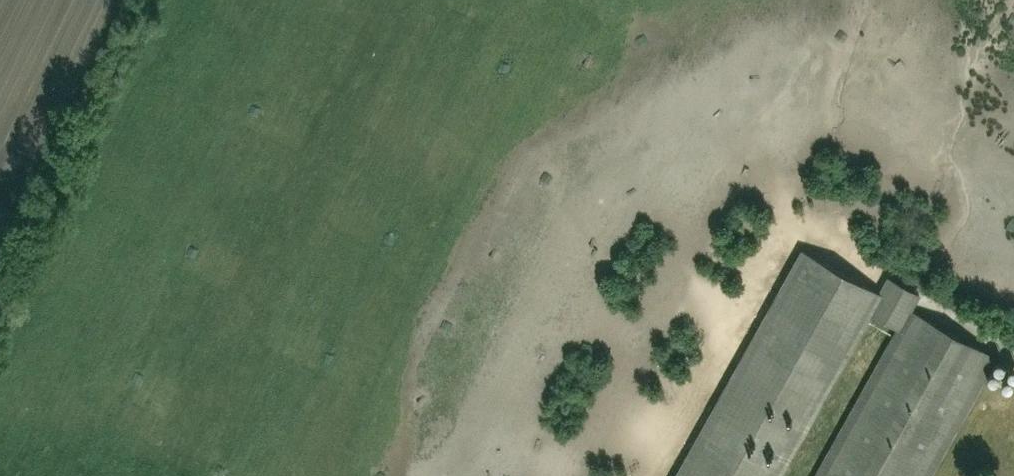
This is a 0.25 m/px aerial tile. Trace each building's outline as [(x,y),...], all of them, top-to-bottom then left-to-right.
[(871,291),(793,251),(677,475),(776,475),(871,291)] [(999,368),(898,315),(813,475),(942,475),(999,368)]
